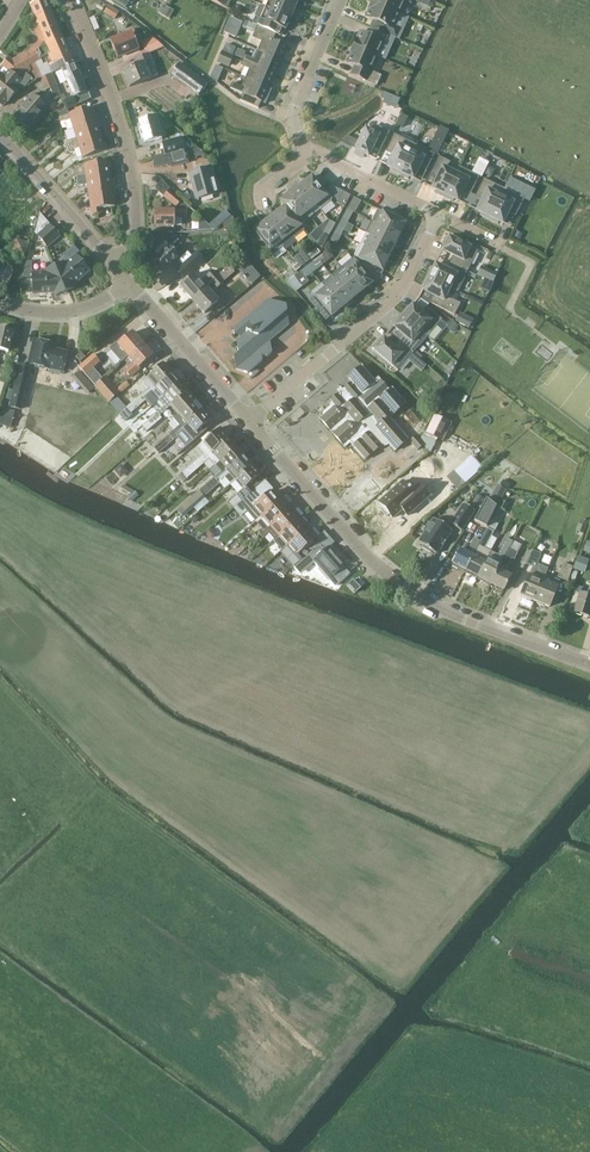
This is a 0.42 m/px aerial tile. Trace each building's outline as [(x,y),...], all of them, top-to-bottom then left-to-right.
[(41,57),(38,50),(64,39),(47,0),(41,0),(31,4),(38,23),(33,25),(40,40),(31,49),(32,52),(15,61),(9,57),(2,65),(10,71),(14,75),(13,74),(29,65),(41,59),(40,58),(41,57)] [(266,6),(291,17),(296,6),(283,0),(269,0),(266,6)] [(373,2),(399,13),(402,6),(404,5),(406,0),(411,3),(412,0),(374,0),(373,2)] [(376,29),(392,36),(396,38),(400,29),(395,27),(397,22),(396,20),(399,13),(373,2),(370,8),(371,9),(367,17),(379,22),(376,29)] [(109,5),(104,12),(115,19),(120,12),(109,5)] [(257,16),(254,23),(258,25),(276,33),(281,35),(284,29),(286,30),(291,17),(266,6),(261,18),(257,16)] [(94,16),(90,18),(95,30),(99,28),(94,16)] [(226,33),(230,34),(236,37),(242,22),(231,17),(225,32),(226,33)] [(276,33),(258,25),(255,32),(253,37),(262,41),(258,50),(282,60),(288,46),(274,40),(276,33)] [(357,39),(354,45),(378,56),(384,42),(388,44),(392,36),(372,27),(369,35),(361,31),(357,39)] [(132,32),(110,41),(118,58),(139,49),(132,32)] [(147,54),(149,53),(164,47),(152,37),(142,41),(147,54)] [(48,54),(53,63),(71,55),(64,39),(38,50),(41,57),(48,54)] [(235,48),(226,44),(223,51),(232,55),(235,48)] [(378,56),(354,45),(351,52),(352,52),(347,62),(355,65),(351,74),(367,81),(377,85),(381,76),(371,71),(378,56)] [(243,59),(246,52),(238,49),(235,56),(243,59)] [(245,55),(243,60),(276,74),(282,60),(258,50),(254,59),(245,55)] [(222,51),(218,61),(227,65),(231,55),(222,51)] [(152,59),(149,53),(147,54),(135,59),(138,65),(123,71),(130,87),(150,78),(147,69),(156,65),(153,59),(152,59)] [(49,64),(53,73),(62,69),(74,96),(65,101),(68,109),(90,99),(82,82),(84,81),(82,76),(80,77),(71,55),(53,63),(49,64)] [(53,73),(49,64),(48,62),(44,64),(41,59),(29,65),(32,74),(34,73),(36,80),(42,78),(44,83),(55,79),(53,73)] [(250,68),(246,77),(270,88),(276,74),(243,60),(241,65),(250,68)] [(172,74),(189,87),(199,94),(208,83),(180,62),(172,74)] [(223,68),(216,66),(214,71),(221,74),(223,68)] [(14,75),(10,71),(5,77),(0,73),(0,104),(3,106),(7,101),(8,101),(19,89),(21,91),(32,78),(26,73),(21,80),(14,75)] [(270,88),(246,77),(242,86),(233,82),(231,88),(243,93),(240,100),(259,108),(262,101),(266,103),(270,94),(268,93),(270,88)] [(62,96),(55,79),(44,83),(47,90),(51,88),(55,98),(62,96)] [(400,99),(384,92),(381,98),(385,99),(383,103),(396,108),(398,103),(400,99)] [(14,116),(29,128),(47,107),(32,94),(14,116)] [(71,119),(74,128),(98,120),(97,114),(95,115),(92,106),(69,114),(67,109),(59,113),(62,122),(71,119)] [(408,117),(402,114),(397,124),(403,127),(408,117)] [(139,121),(144,142),(162,137),(156,116),(139,121)] [(68,140),(69,145),(101,135),(98,127),(100,126),(98,120),(74,128),(77,138),(68,140)] [(375,146),(382,149),(391,131),(379,125),(375,133),(366,128),(355,152),(364,157),(365,155),(369,157),(375,146)] [(391,170),(400,174),(415,144),(395,134),(386,151),(393,155),(388,166),(392,168),(391,170)] [(101,135),(69,145),(71,150),(80,147),(83,157),(108,149),(106,143),(104,144),(101,135)] [(353,146),(357,139),(348,135),(342,140),(353,146)] [(182,138),(163,143),(167,155),(185,150),(182,138)] [(415,144),(400,174),(409,179),(410,177),(414,179),(419,168),(427,172),(436,154),(415,144)] [(173,167),(188,162),(185,150),(167,155),(153,158),(155,168),(172,163),(173,167)] [(436,192),(445,197),(456,173),(448,169),(452,162),(440,156),(431,174),(438,177),(433,188),(437,190),(436,192)] [(77,176),(77,181),(110,176),(109,167),(111,167),(110,160),(85,164),(86,174),(77,176)] [(456,173),(445,197),(454,201),(455,199),(459,202),(464,191),(471,194),(480,176),(460,166),(456,173)] [(197,168),(195,170),(196,172),(190,173),(197,199),(217,193),(216,189),(217,186),(216,182),(214,180),(210,168),(204,169),(204,168),(201,167),(197,168)] [(495,170),(488,167),(484,173),(491,177),(495,170)] [(88,184),(89,194),(115,190),(114,184),(112,184),(110,176),(77,181),(78,186),(88,184)] [(313,176),(302,184),(317,205),(321,209),(332,201),(333,198),(327,191),(324,190),(324,191),(323,190),(315,179),(313,176)] [(327,183),(316,178),(315,179),(323,190),(327,183)] [(480,215),(489,219),(505,189),(485,178),(476,196),(483,200),(477,211),(481,213),(480,215)] [(505,189),(489,219),(499,224),(500,222),(504,224),(509,213),(516,217),(525,199),(530,201),(535,190),(510,178),(505,189)] [(302,184),(292,192),(307,212),(317,205),(302,184)] [(182,200),(169,189),(164,196),(177,206),(182,200)] [(115,190),(89,194),(92,214),(102,213),(102,208),(115,206),(114,197),(116,196),(115,190)] [(337,203),(345,207),(351,195),(344,191),(337,203)] [(281,201),(286,206),(297,220),(307,212),(292,192),(281,201)] [(354,197),(348,209),(356,213),(362,201),(354,197)] [(286,206),(276,214),(294,238),(305,230),(297,220),(286,206)] [(155,226),(175,226),(175,216),(187,217),(188,209),(175,209),(175,210),(155,210),(155,226)] [(378,209),(372,220),(400,235),(406,223),(378,209)] [(231,216),(225,210),(209,225),(215,231),(231,216)] [(346,212),(341,220),(347,223),(351,216),(346,212)] [(266,222),(281,242),(284,246),(294,238),(276,214),(266,222)] [(347,223),(341,220),(336,231),(342,233),(347,223)] [(372,220),(366,232),(394,246),(400,235),(372,220)] [(111,225),(115,229),(120,225),(116,221),(111,225)] [(323,233),(329,236),(335,224),(330,221),(323,233)] [(38,235),(43,240),(55,230),(47,222),(41,227),(43,230),(38,235)] [(284,247),(284,246),(281,242),(266,222),(255,230),(274,254),(284,247)] [(55,230),(43,240),(48,246),(60,236),(55,230)] [(516,231),(513,237),(520,240),(523,235),(516,231)] [(366,232),(361,244),(389,258),(394,246),(366,232)] [(329,236),(323,233),(322,237),(317,245),(322,248),(327,240),(329,236)] [(454,256),(450,263),(468,271),(478,251),(448,236),(443,245),(445,246),(443,250),(454,256)] [(16,237),(11,252),(25,257),(30,243),(16,237)] [(176,238),(155,257),(166,269),(187,250),(176,238)] [(364,261),(363,265),(368,269),(371,264),(383,270),(389,258),(361,244),(355,255),(364,261)] [(308,256),(311,259),(320,252),(317,248),(308,256)] [(65,262),(55,266),(62,282),(65,281),(68,290),(75,288),(74,285),(90,271),(76,255),(66,264),(65,262)] [(187,265),(192,271),(203,262),(198,256),(187,265)] [(353,258),(341,267),(362,292),(372,283),(364,273),(368,269),(363,265),(353,258)] [(247,262),(239,269),(252,284),(260,277),(247,262)] [(432,267),(428,276),(451,288),(458,292),(468,271),(450,263),(447,269),(436,264),(434,268),(432,267)] [(6,288),(13,273),(0,266),(0,286),(6,288)] [(62,282),(55,266),(45,270),(46,272),(33,272),(34,294),(54,293),(56,296),(68,290),(65,281),(62,282)] [(336,280),(352,300),(362,292),(341,267),(332,275),(336,280)] [(493,283),(497,274),(482,267),(478,276),(493,283)] [(181,286),(193,300),(219,276),(214,270),(201,281),(195,273),(181,286)] [(295,276),(296,275),(293,273),(292,270),(282,278),(287,282),(295,276)] [(295,276),(303,287),(310,281),(301,271),(295,276)] [(332,275),(322,283),(342,308),(352,300),(336,280),(332,275)] [(219,276),(193,300),(205,313),(219,301),(212,293),(224,282),(219,276)] [(451,288),(428,276),(423,285),(425,286),(423,290),(434,296),(430,303),(455,315),(461,303),(447,296),(451,288)] [(493,284),(484,279),(480,288),(489,292),(493,284)] [(332,316),(342,308),(322,283),(312,292),(315,296),(310,301),(320,314),(326,309),(332,316)] [(271,340),(290,324),(286,305),(268,299),(249,315),(234,328),(235,334),(241,336),(236,340),(239,352),(234,356),(236,369),(248,373),(263,361),(262,355),(267,357),(273,353),(271,340)] [(409,307),(402,314),(428,337),(443,320),(428,307),(422,313),(413,305),(410,308),(409,307)] [(403,335),(398,341),(413,354),(428,337),(402,314),(395,322),(397,323),(394,327),(403,335)] [(469,328),(472,321),(459,314),(455,321),(469,328)] [(459,326),(453,321),(449,326),(455,331),(459,326)] [(9,352),(14,331),(0,328),(0,350),(9,352)] [(123,361),(128,356),(143,344),(142,342),(142,340),(140,336),(137,337),(133,332),(125,339),(123,337),(111,348),(123,361)] [(413,354),(398,341),(393,346),(384,338),(381,342),(379,340),(372,348),(398,371),(413,354)] [(67,353),(66,353),(59,351),(58,352),(53,351),(54,345),(35,341),(30,363),(36,364),(35,367),(43,368),(43,366),(49,367),(63,370),(67,353)] [(143,344),(128,356),(134,363),(126,370),(131,377),(140,369),(139,367),(153,355),(148,350),(150,348),(146,344),(144,345),(143,344)] [(76,357),(80,361),(81,362),(86,358),(85,356),(81,352),(76,357)] [(79,367),(85,374),(99,362),(93,355),(91,356),(79,367)] [(141,394),(132,402),(134,405),(136,407),(146,398),(144,397),(151,391),(151,390),(172,372),(164,362),(146,378),(147,378),(143,381),(148,389),(141,394)] [(19,364),(10,407),(22,410),(31,366),(19,364)] [(352,382),(329,402),(332,405),(319,417),(345,447),(350,442),(353,446),(364,460),(386,441),(395,451),(409,439),(389,416),(391,414),(392,416),(406,404),(393,388),(390,391),(379,378),(375,381),(362,366),(348,378),(352,382)] [(89,393),(95,388),(80,371),(74,376),(89,393)] [(151,390),(151,391),(159,400),(163,396),(181,381),(172,372),(151,390)] [(117,390),(106,377),(95,387),(109,402),(120,393),(117,390)] [(159,416),(171,406),(189,390),(181,381),(163,396),(159,400),(164,407),(148,421),(152,426),(161,418),(159,416)] [(120,393),(121,394),(130,386),(126,382),(117,390),(120,393)] [(6,389),(4,399),(11,400),(13,390),(6,389)] [(171,406),(179,415),(196,399),(189,390),(171,406)] [(431,399),(425,392),(418,398),(424,405),(431,399)] [(179,415),(187,424),(204,408),(196,399),(179,415)] [(134,405),(132,402),(126,407),(131,412),(136,407),(134,405)] [(132,414),(131,412),(126,407),(119,413),(125,420),(132,414)] [(2,408),(0,419),(0,426),(11,428),(14,411),(2,408)] [(204,408),(187,424),(188,425),(183,428),(194,440),(207,429),(204,426),(211,420),(213,418),(204,408)] [(434,415),(426,432),(443,441),(452,423),(434,415)] [(214,423),(211,420),(204,426),(207,429),(214,423)] [(152,426),(148,421),(142,426),(146,431),(152,426)] [(204,454),(188,468),(193,473),(203,464),(200,461),(229,437),(221,427),(199,446),(201,447),(200,449),(204,454)] [(170,435),(165,440),(169,445),(174,441),(170,435)] [(410,441),(418,450),(424,445),(416,436),(410,441)] [(229,437),(200,461),(203,464),(209,459),(213,464),(218,459),(219,461),(237,445),(229,437)] [(169,445),(165,440),(154,449),(159,454),(169,445)] [(219,478),(227,471),(245,455),(237,445),(219,461),(226,469),(205,487),(209,491),(219,482),(217,480),(219,478)] [(253,464),(245,455),(227,471),(219,478),(221,481),(225,478),(231,484),(235,480),(253,464)] [(244,505),(245,506),(259,493),(256,488),(265,481),(260,475),(261,474),(258,470),(259,468),(256,465),(254,465),(253,464),(235,480),(243,489),(236,495),(241,501),(244,505)] [(188,468),(183,472),(187,478),(193,473),(188,468)] [(183,472),(178,477),(183,482),(187,478),(183,472)] [(402,510),(403,511),(405,509),(409,513),(407,515),(408,516),(430,497),(419,485),(412,491),(403,481),(379,502),(382,506),(380,508),(387,517),(390,514),(393,518),(402,510)] [(491,498),(501,503),(507,490),(498,485),(491,498)] [(209,491),(205,487),(200,491),(183,507),(188,514),(206,498),(204,495),(209,491)] [(139,495),(136,491),(127,499),(133,501),(139,495)] [(263,497),(259,493),(245,506),(249,511),(247,512),(256,522),(261,517),(284,497),(278,491),(272,496),(269,493),(263,497)] [(471,507),(478,512),(485,500),(478,496),(471,507)] [(256,522),(264,532),(270,527),(286,512),(283,509),(290,504),(284,497),(261,517),(256,522)] [(486,498),(475,521),(487,527),(497,507),(486,498)] [(462,513),(454,525),(462,530),(475,510),(464,504),(459,511),(462,513)] [(275,540),(278,536),(301,517),(295,510),(289,516),(286,512),(270,527),(264,532),(261,535),(264,538),(269,533),(275,540)] [(196,515),(191,519),(194,523),(199,518),(196,515)] [(278,536),(287,546),(303,532),(300,529),(306,523),(301,517),(278,536)] [(434,519),(419,542),(424,546),(423,548),(431,553),(432,551),(437,554),(442,545),(443,546),(448,539),(447,538),(452,530),(447,527),(449,525),(441,520),(439,522),(434,519)] [(478,576),(478,577),(486,562),(491,552),(485,549),(493,532),(487,529),(481,542),(466,570),(471,573),(471,575),(476,578),(478,576)] [(303,550),(307,555),(320,544),(315,539),(318,537),(312,530),(306,535),(303,532),(287,546),(295,556),(303,550)] [(460,566),(466,570),(481,542),(474,538),(470,546),(467,552),(460,549),(453,563),(453,566),(458,568),(460,566)] [(491,583),(510,548),(513,542),(506,539),(497,555),(491,552),(486,562),(478,577),(478,579),(483,582),(485,580),(491,583)] [(320,544),(307,555),(291,569),(296,576),(313,561),(320,570),(324,567),(333,577),(345,566),(344,565),(344,563),(341,560),(340,560),(329,547),(325,551),(320,544)] [(510,548),(491,583),(496,586),(496,588),(501,591),(503,589),(504,590),(511,576),(505,572),(508,566),(512,558),(514,559),(518,553),(510,548)] [(521,595),(536,601),(546,575),(549,569),(538,565),(542,555),(533,551),(526,565),(532,568),(529,575),(521,595)] [(589,560),(578,556),(574,569),(584,573),(589,560)] [(558,578),(567,582),(573,568),(564,564),(558,578)] [(578,572),(573,570),(570,580),(575,582),(578,572)] [(546,575),(536,601),(550,607),(558,587),(560,581),(546,575)] [(360,589),(353,581),(347,586),(354,594),(360,589)] [(574,612),(589,616),(589,614),(589,592),(589,596),(580,593),(574,612)]
